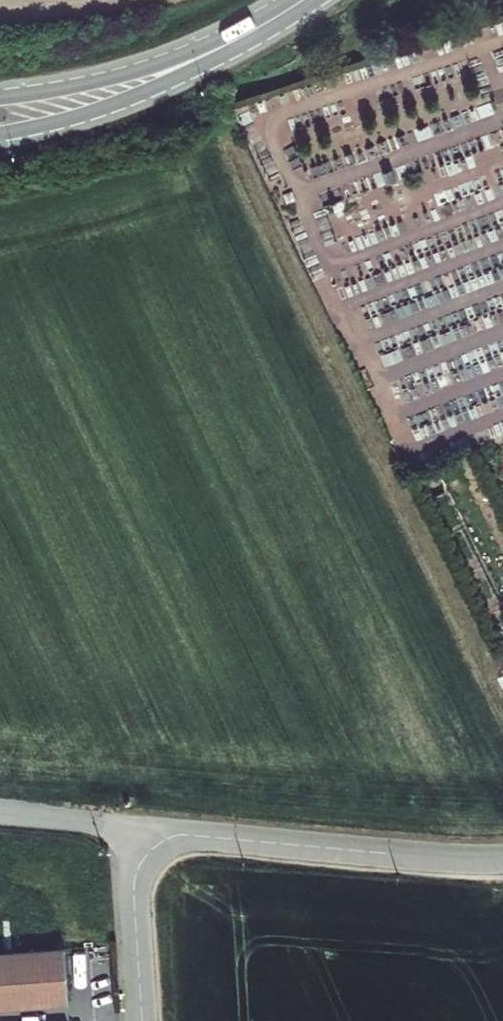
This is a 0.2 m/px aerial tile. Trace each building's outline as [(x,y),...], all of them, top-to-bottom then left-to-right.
[(495,654),(502,670),(502,649),(495,654)] [(0,948),(0,1005),(42,1002),(38,945),(0,948)]
